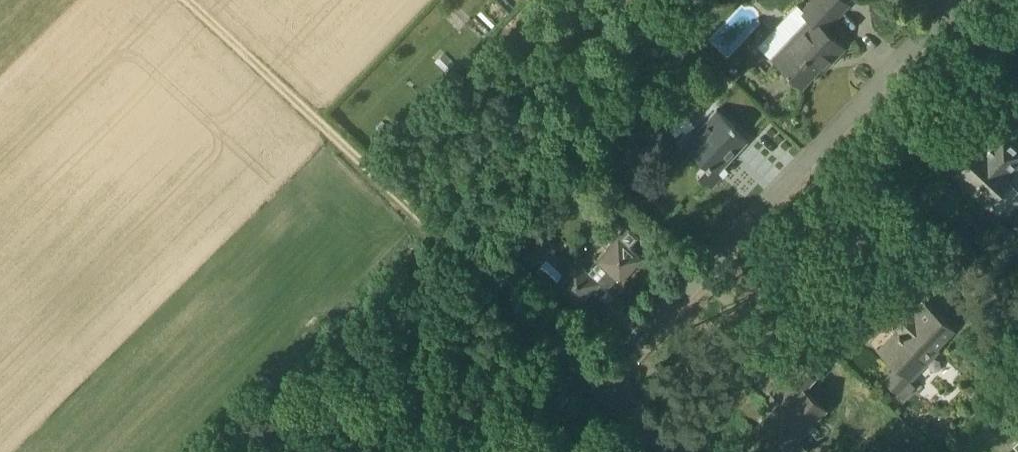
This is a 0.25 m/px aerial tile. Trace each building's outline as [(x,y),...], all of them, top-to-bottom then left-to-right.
[(802,11),(809,17),(799,29),(803,32),(777,60),(788,70),(787,72),(789,74),(791,72),(802,83),(821,63),(819,62),(827,54),(832,59),(843,47),(824,29),(848,4),(844,0),(812,0),(802,11)] [(456,63),(445,52),(435,61),(446,72),(456,63)] [(747,140),(733,127),(734,125),(717,108),(707,118),(710,122),(688,145),(707,164),(698,173),(712,187),(728,169),(722,163),(728,156),(727,155),(733,148),(736,152),(747,140)] [(1002,127),(980,151),(978,149),(955,173),(985,201),(1007,177),(1006,173),(1017,160),(1017,141),(1002,127)] [(624,223),(617,216),(597,237),(607,247),(596,259),(597,261),(588,270),(575,259),(571,263),(535,230),(501,267),(517,282),(532,265),(577,307),(601,282),(607,287),(615,278),(620,283),(643,258),(630,246),(639,237),(624,223)] [(954,327),(925,301),(914,312),(910,309),(893,327),(896,330),(894,332),(898,336),(882,354),(897,368),(885,380),(896,391),(909,378),(910,379),(930,358),(928,356),(954,327)] [(803,390),(814,378),(788,351),(762,379),(785,400),(776,409),(774,407),(754,428),(778,451),(803,451),(805,451),(806,451),(809,448),(806,446),(803,449),(794,441),(824,410),(803,390)]
